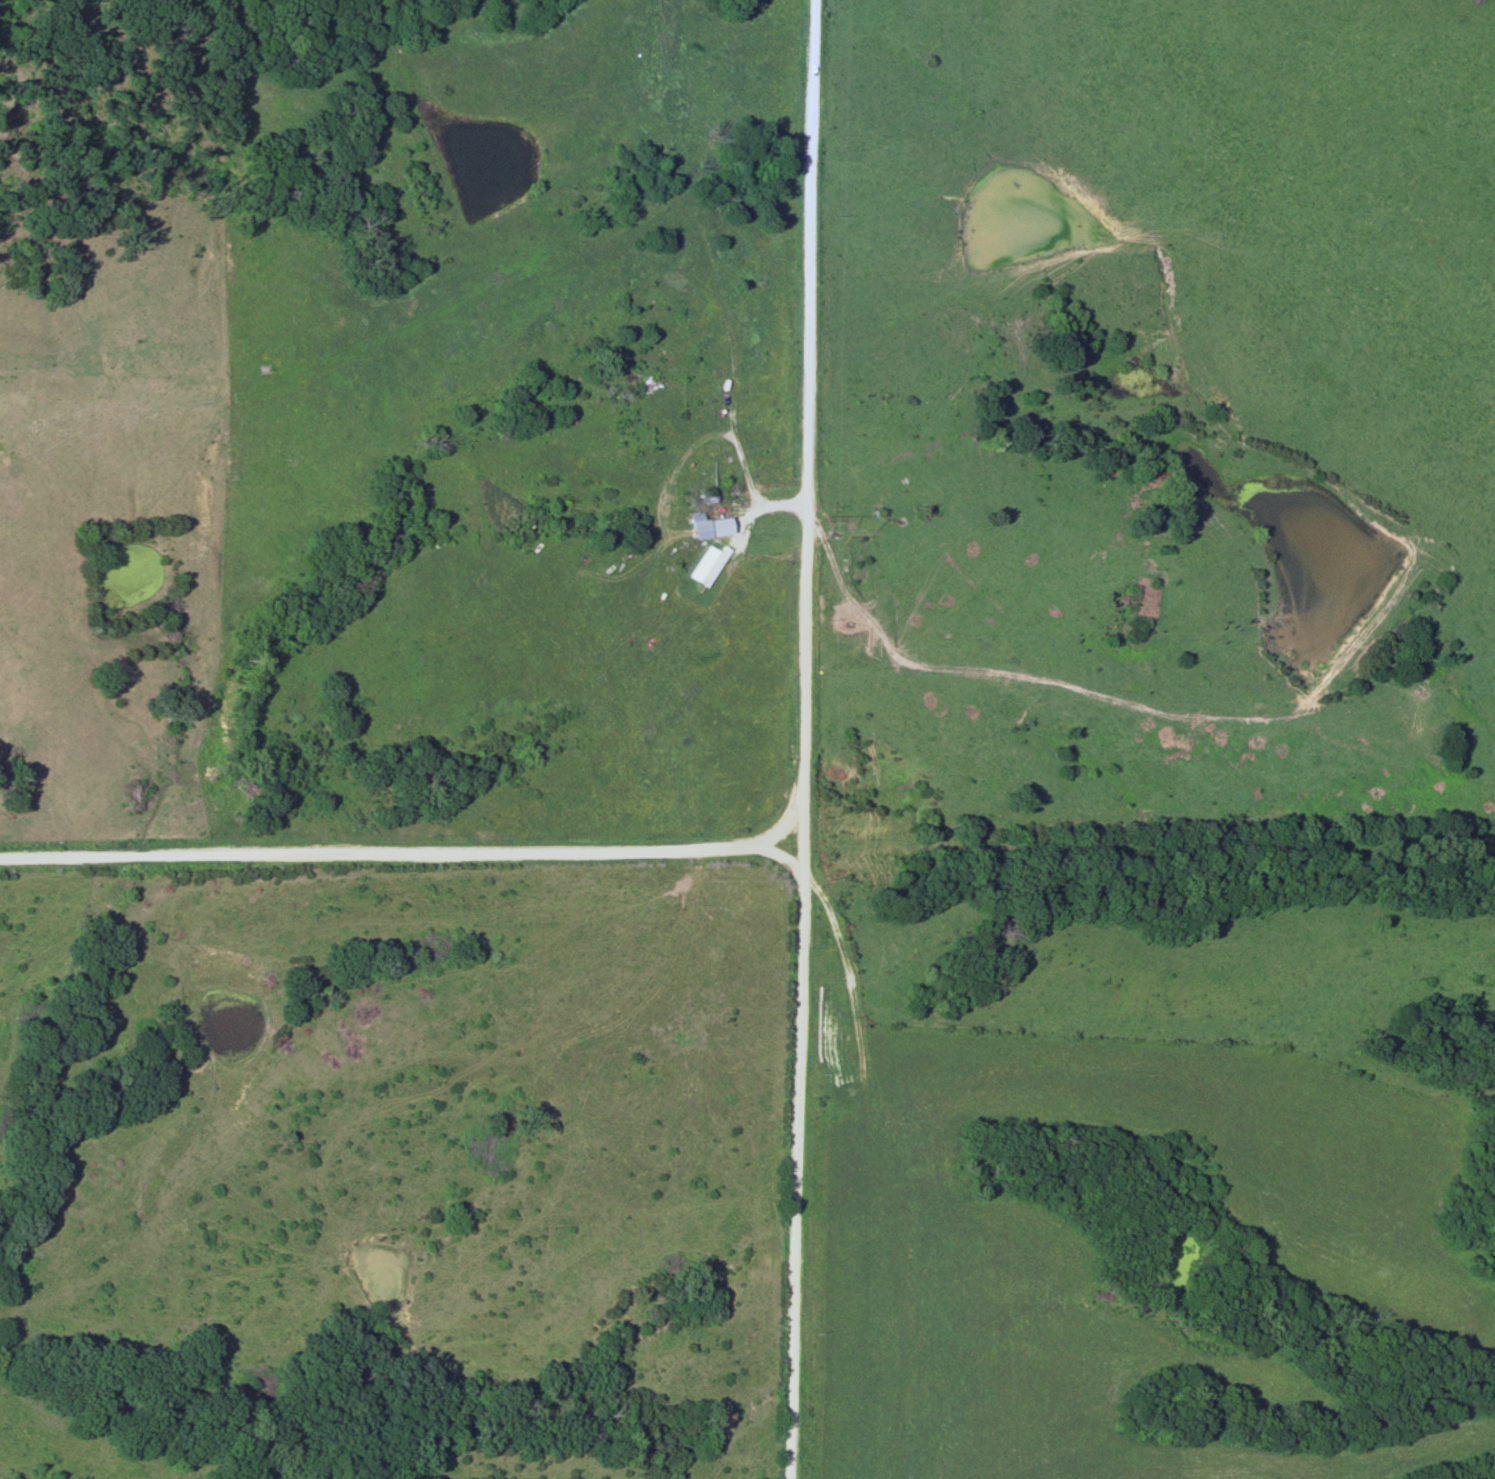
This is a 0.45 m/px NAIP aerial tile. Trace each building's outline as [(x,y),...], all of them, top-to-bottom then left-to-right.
[(726,539),(726,521),(686,522),(687,540),(726,539)] [(716,554),(706,548),(686,579),(703,590),(728,552),(720,548),(716,554)]
